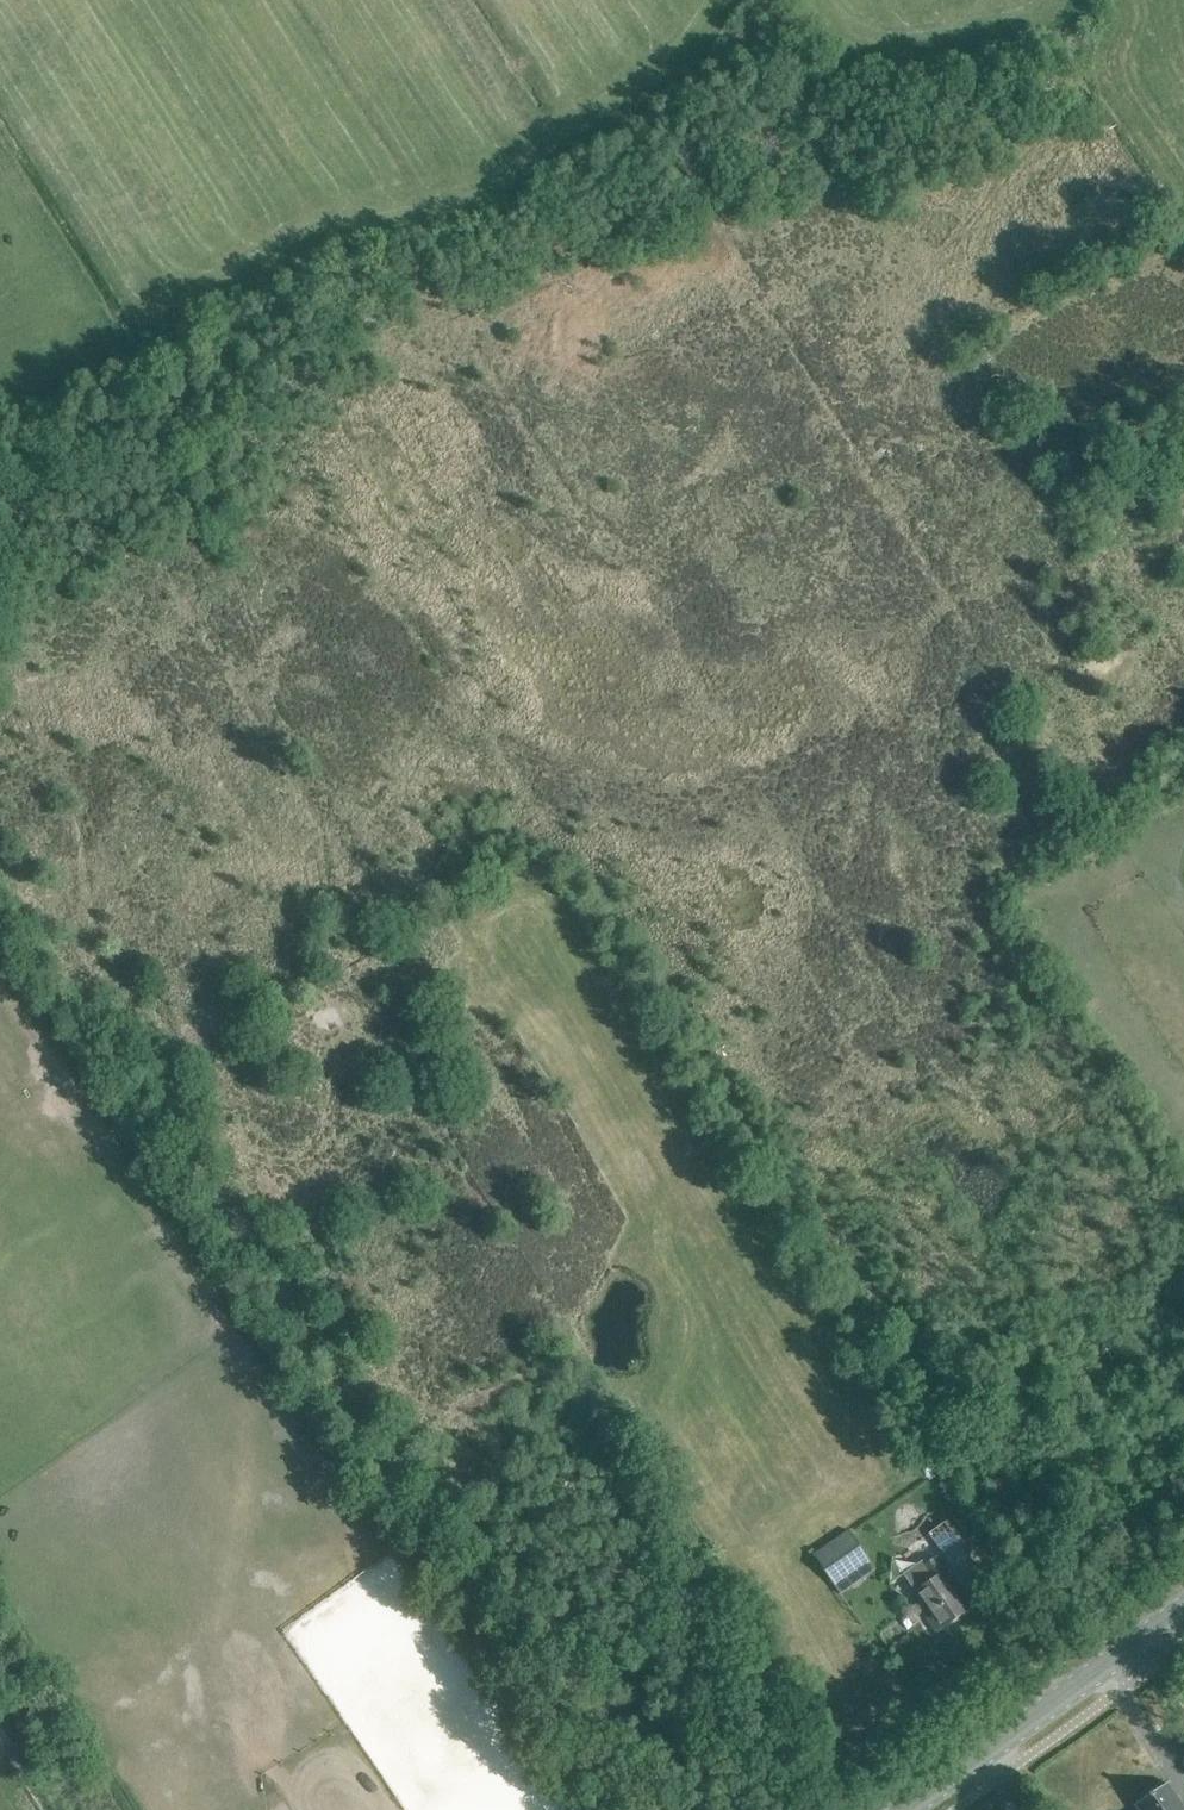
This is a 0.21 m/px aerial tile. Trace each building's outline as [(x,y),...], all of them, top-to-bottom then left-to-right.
[(945,1521),(929,1533),(951,1566),(969,1556),(945,1521)] [(849,1530),(813,1554),(835,1587),(871,1563),(849,1530)] [(968,1608),(932,1557),(922,1564),(920,1560),(899,1574),(912,1592),(920,1604),(917,1606),(934,1631),(968,1608)] [(1167,1783),(1135,1804),(1139,1809),(1183,1809),(1183,1808),(1167,1783)] [(526,1800),(516,1809),(535,1809),(526,1800)]
